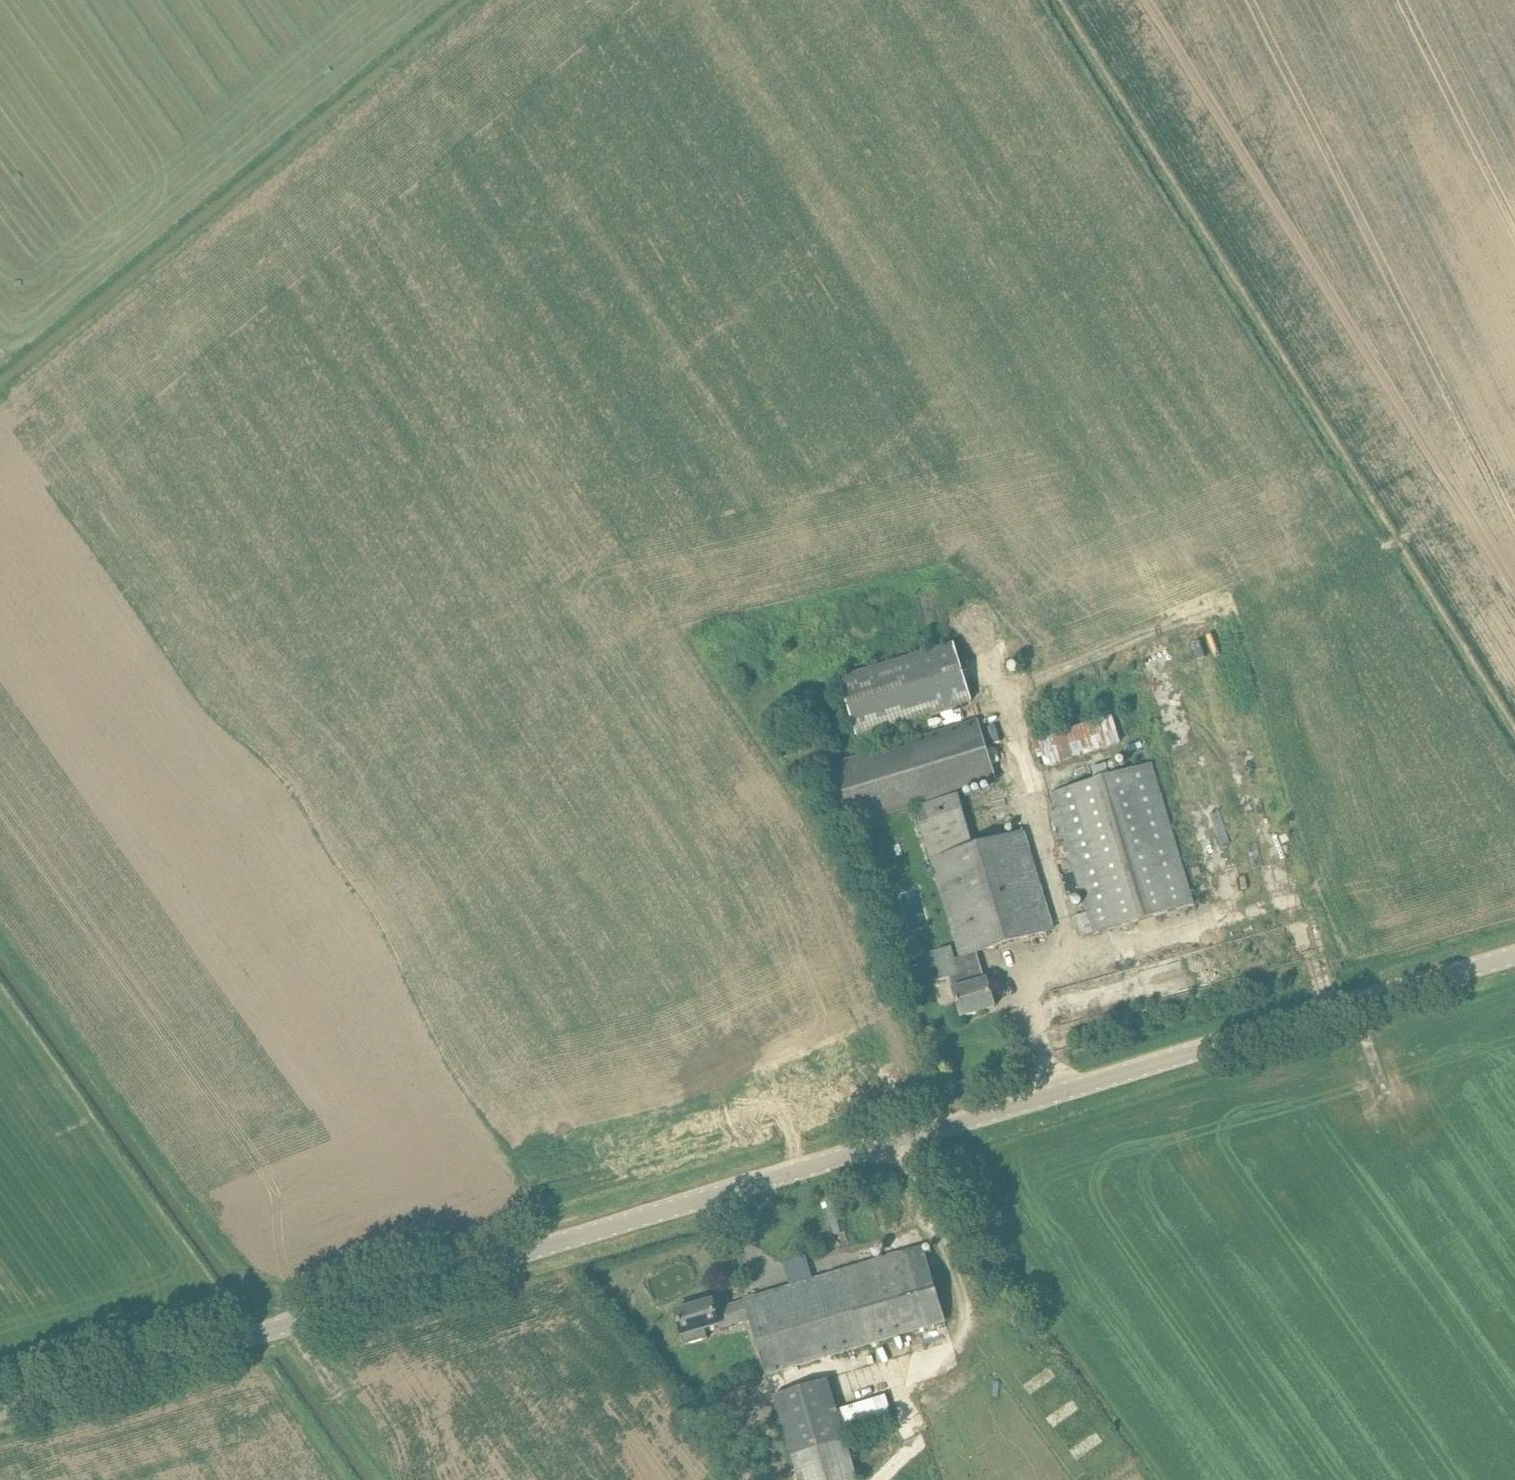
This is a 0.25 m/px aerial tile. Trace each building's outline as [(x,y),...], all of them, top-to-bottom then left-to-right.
[(972,701),(955,646),(954,643),(841,678),(859,736),(972,701)] [(1029,733),(1040,769),(1120,745),(1110,709),(1029,733)] [(978,718),(828,764),(846,825),(997,779),(978,718)] [(1193,904),(1187,885),(1151,763),(1053,792),(1089,912),(1075,916),(1082,937),(1193,904)] [(916,807),(961,957),(977,953),(1053,930),(1023,832),(975,846),(959,794),(916,807)] [(977,953),(961,957),(954,959),(950,947),(927,954),(935,981),(950,977),(962,1017),(995,1007),(987,980),(985,980),(977,953)] [(846,1222),(833,1225),(835,1233),(847,1231),(846,1222)] [(752,1321),(753,1323),(768,1375),(946,1321),(923,1246),(745,1300),(746,1301),(715,1310),(712,1301),(675,1312),(685,1345),(708,1338),(706,1330),(718,1327),(719,1330),(752,1321)] [(631,1319),(625,1325),(632,1332),(638,1326),(631,1319)] [(1001,1335),(968,1345),(974,1365),(931,1377),(960,1479),(1042,1479),(1001,1335)] [(792,1456),(847,1439),(838,1409),(829,1380),(774,1396),(792,1456)] [(885,1394),(838,1409),(847,1439),(894,1424),(885,1394)]
